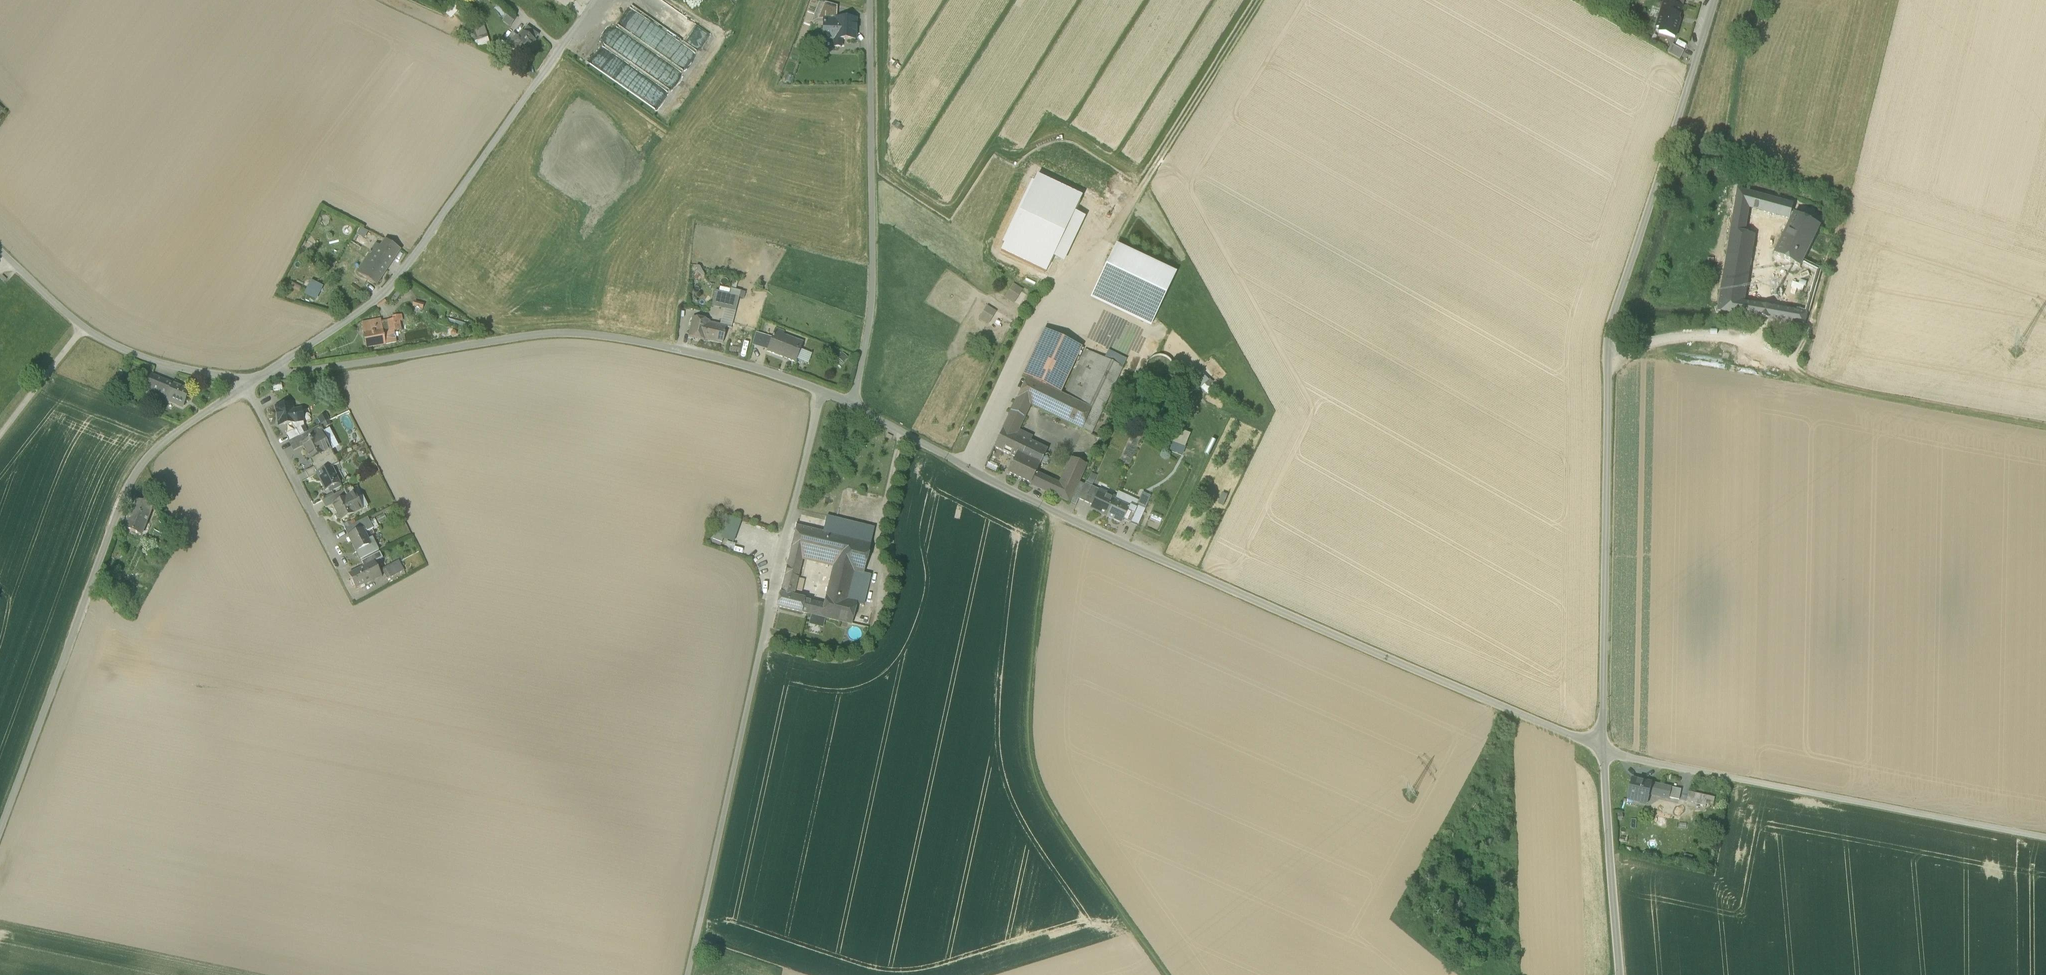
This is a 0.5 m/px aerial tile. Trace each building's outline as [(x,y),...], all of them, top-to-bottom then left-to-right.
[(1679,20),(1683,7),(1664,2),(1661,12),(1664,13),(1662,20),(1659,20),(1657,28),(1661,29),(1659,34),(1675,38),(1680,21),(1679,20)] [(826,21),(840,21),(840,20),(840,9),(824,4),(820,20),(826,21)] [(633,7),(619,29),(658,54),(661,49),(655,45),(662,34),(659,32),(662,28),(658,25),(659,24),(633,7)] [(507,15),(503,22),(511,27),(515,21),(507,15)] [(840,20),(840,21),(839,40),(846,40),(858,40),(859,21),(840,20)] [(837,40),(839,40),(840,21),(826,21),(825,39),(837,40)] [(527,28),(523,33),(511,50),(523,59),(535,41),(539,36),(527,28)] [(846,49),(846,40),(839,40),(837,40),(837,48),(846,49)] [(587,65),(659,108),(672,86),(667,83),(668,83),(658,77),(657,78),(600,43),(587,65)] [(1668,54),(1680,60),(1685,52),(1673,46),(1668,54)] [(683,73),(685,65),(675,62),(672,69),(683,73)] [(1050,260),(1070,217),(1077,202),(1031,181),(996,254),(1042,276),(1050,260)] [(1745,234),(1749,208),(1751,194),(1738,190),(1719,302),(1718,312),(1737,315),(1740,300),(1745,301),(1755,235),(1745,234)] [(1793,205),(1751,194),(1749,208),(1791,220),(1794,215),(1791,213),(1793,205)] [(1775,255),(1801,268),(1803,263),(1820,227),(1794,215),(1791,220),(1775,255)] [(1070,217),(1050,260),(1061,265),(1081,222),(1070,217)] [(385,240),(380,248),(395,257),(400,250),(385,240)] [(386,270),(395,257),(380,248),(376,245),(368,257),(386,270)] [(1174,274),(1116,247),(1096,289),(1154,317),(1174,274)] [(357,272),(376,285),(386,270),(368,257),(357,272)] [(700,267),(690,265),(689,277),(695,278),(699,281),(705,276),(700,267)] [(1815,295),(1823,270),(1819,269),(1811,294),(1815,295)] [(353,286),(358,278),(350,274),(346,282),(353,286)] [(301,300),(310,304),(320,285),(311,280),(301,300)] [(1013,284),(1005,298),(1015,304),(1023,289),(1013,284)] [(1154,317),(1096,289),(1091,299),(1149,327),(1154,317)] [(735,312),(739,298),(730,296),(715,292),(711,307),(724,309),(735,312)] [(1737,315),(1760,319),(1763,306),(1744,303),(1745,301),(1740,300),(1737,315)] [(986,306),(979,320),(988,325),(996,311),(986,306)] [(1760,319),(1769,320),(1771,308),(1763,306),(1760,319)] [(1793,311),(1771,308),(1769,320),(1804,326),(1807,315),(1793,311)] [(726,328),(731,330),(735,312),(724,309),(720,327),(726,328)] [(388,324),(389,332),(394,331),(401,330),(399,322),(402,321),(401,315),(392,317),(393,320),(387,321),(388,324)] [(704,341),(705,339),(708,324),(709,321),(693,318),(689,337),(704,341)] [(386,345),(382,325),(381,322),(381,320),(362,324),(366,349),(386,345)] [(388,324),(382,325),(386,345),(396,343),(394,331),(389,332),(388,324)] [(720,327),(708,324),(705,339),(723,344),(726,328),(720,327)] [(767,352),(796,361),(796,359),(799,349),(802,341),(782,335),(783,332),(773,330),(767,352)] [(1027,378),(1060,394),(1081,348),(1044,330),(1023,376),(1027,378)] [(752,345),(764,348),(767,336),(756,333),(752,345)] [(811,353),(799,349),(796,359),(808,363),(811,353)] [(1029,405),(1081,430),(1092,409),(1079,403),(1102,358),(1086,350),(1064,396),(1060,394),(1027,378),(1014,404),(1027,410),(1029,405)] [(1109,350),(1104,359),(1122,368),(1126,359),(1109,350)] [(1154,383),(1160,384),(1165,383),(1169,381),(1173,376),(1174,371),(1174,366),(1171,361),(1167,358),(1162,356),(1157,356),(1152,358),(1148,361),(1146,366),(1145,371),(1147,376),(1150,381),(1154,383)] [(1104,359),(1102,358),(1079,403),(1092,409),(1081,430),(1091,435),(1122,368),(1104,359)] [(1192,379),(1200,389),(1209,381),(1200,372),(1192,379)] [(157,395),(167,399),(173,384),(151,375),(146,388),(158,393),(157,395)] [(190,391),(173,384),(167,399),(184,406),(190,391)] [(1011,411),(1024,418),(1027,410),(1014,404),(1011,411)] [(276,407),(279,425),(293,423),(295,423),(293,411),(292,405),(276,407)] [(301,409),(293,411),(295,423),(303,421),(301,409)] [(1015,458),(1025,463),(1034,444),(1015,435),(1024,418),(1011,411),(994,448),(1015,458)] [(319,419),(322,425),(329,421),(326,415),(319,419)] [(304,425),(303,421),(295,423),(293,423),(296,429),(286,434),(289,441),(305,434),(301,426),(304,425)] [(289,441),(294,451),(303,446),(302,444),(316,437),(314,432),(320,429),(319,426),(305,434),(289,441)] [(334,456),(331,449),(329,450),(325,442),(326,441),(323,434),(320,429),(314,432),(316,437),(302,444),(303,446),(310,461),(311,460),(313,465),(313,466),(334,456)] [(1190,434),(1177,429),(1171,443),(1185,449),(1190,434)] [(329,431),(323,434),(326,441),(325,442),(329,450),(331,449),(337,446),(329,431)] [(1185,449),(1171,443),(1168,450),(1183,456),(1185,449)] [(1007,474),(1030,485),(1036,473),(1047,450),(1034,444),(1025,463),(1015,458),(1007,474)] [(335,457),(318,466),(322,472),(332,467),(338,464),(335,457)] [(1000,464),(990,458),(986,465),(996,470),(1000,464)] [(1030,485),(1069,504),(1070,503),(1079,483),(1087,466),(1070,458),(1059,484),(1036,473),(1030,485)] [(330,488),(331,491),(341,487),(339,483),(335,475),(336,475),(332,467),(322,472),(317,474),(325,491),(330,488)] [(308,479),(317,474),(314,468),(305,472),(308,479)] [(1085,484),(1084,485),(1079,483),(1070,503),(1075,506),(1078,499),(1092,505),(1099,490),(1085,484)] [(347,497),(351,504),(356,502),(348,488),(344,490),(347,497)] [(322,502),(326,509),(332,505),(347,497),(344,490),(322,502)] [(1090,509),(1107,517),(1115,497),(1099,490),(1092,505),(1090,509)] [(1116,498),(1114,501),(1128,507),(1129,505),(1137,509),(1138,507),(1140,502),(1118,492),(1116,498)] [(1138,507),(1145,510),(1151,497),(1143,493),(1140,502),(1138,507)] [(341,521),(355,514),(351,506),(352,505),(351,504),(347,497),(332,505),(341,521)] [(1116,498),(1115,497),(1107,517),(1121,524),(1123,520),(1128,508),(1128,507),(1114,501),(1116,498)] [(125,529),(141,536),(152,508),(136,501),(125,529)] [(360,511),(356,502),(351,504),(352,505),(351,506),(355,514),(360,511)] [(1123,520),(1130,523),(1137,509),(1129,505),(1128,507),(1128,508),(1123,520)] [(1145,510),(1138,507),(1137,509),(1130,523),(1138,526),(1145,510)] [(733,542),(741,520),(718,513),(709,540),(722,544),(724,539),(733,542)] [(345,529),(348,536),(363,529),(365,532),(373,527),(368,517),(345,529)] [(824,526),(823,533),(871,544),(874,529),(836,519),(827,517),(824,526)] [(797,527),(787,567),(800,570),(802,561),(833,568),(824,605),(821,618),(826,619),(852,625),(857,604),(864,606),(871,575),(864,574),(871,544),(823,533),(816,531),(797,527)] [(356,552),(357,552),(370,545),(368,540),(366,537),(367,537),(365,532),(363,529),(348,536),(356,552)] [(372,538),(368,540),(370,545),(357,552),(361,560),(379,551),(372,538)] [(361,562),(363,567),(374,562),(383,559),(380,553),(361,562)] [(381,570),(387,580),(404,571),(398,561),(381,570)] [(382,577),(374,562),(363,567),(348,575),(352,581),(354,587),(355,589),(361,587),(362,589),(365,587),(364,586),(382,577)] [(798,578),(800,570),(787,567),(785,575),(798,578)] [(811,615),(821,618),(824,605),(793,598),(798,578),(785,575),(778,607),(811,615)] [(821,618),(811,615),(809,624),(823,628),(826,619),(821,618)] [(1639,801),(1647,803),(1650,794),(1652,783),(1651,783),(1651,784),(1632,780),(1629,795),(1639,798),(1639,801)] [(1650,794),(1669,798),(1671,788),(1652,783),(1650,794)] [(1669,798),(1679,800),(1681,790),(1671,788),(1669,798)] [(1687,802),(1706,806),(1708,796),(1689,792),(1687,802)] [(1647,805),(1647,803),(1639,801),(1639,798),(1629,795),(1627,800),(1647,805)]
